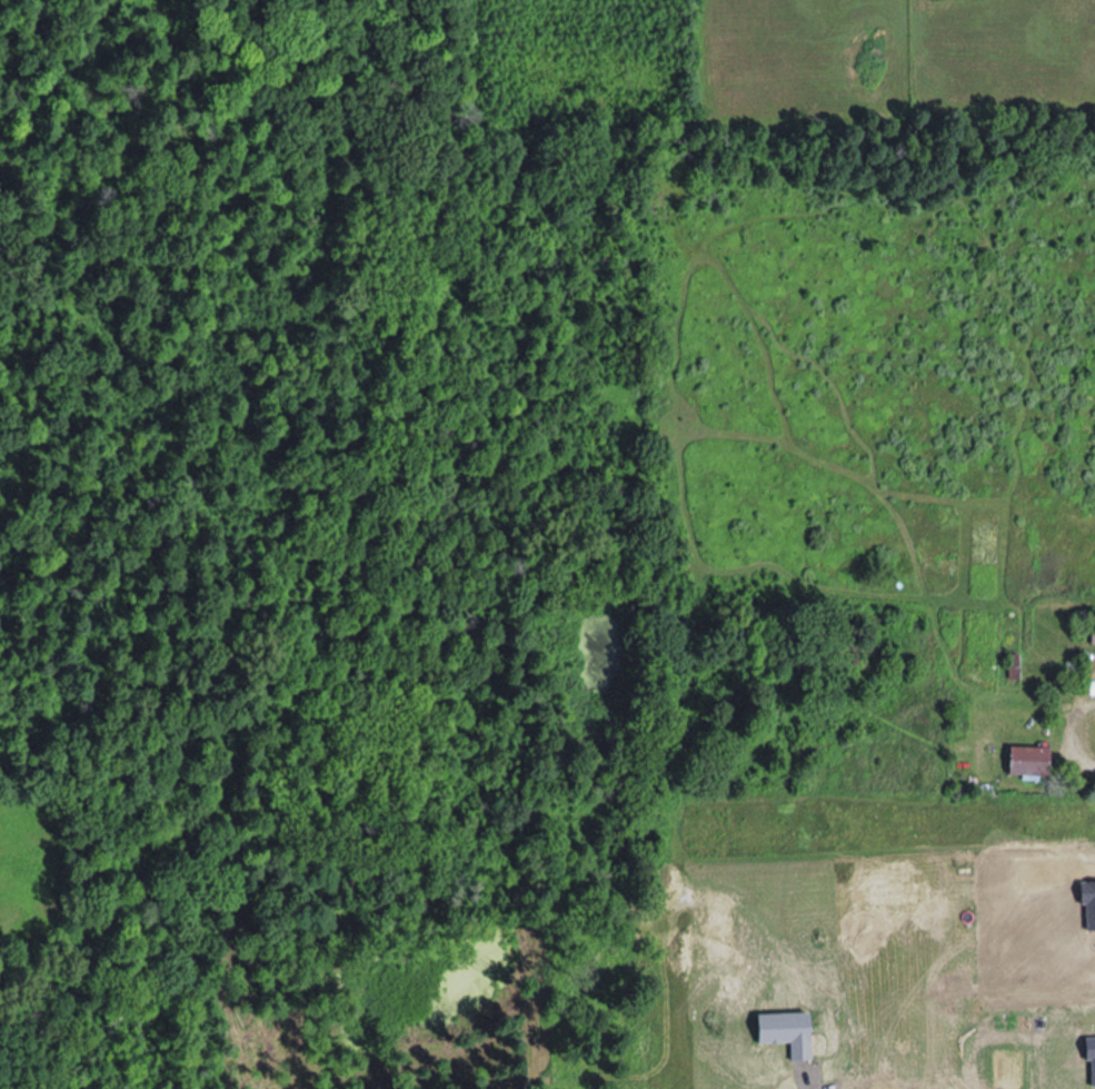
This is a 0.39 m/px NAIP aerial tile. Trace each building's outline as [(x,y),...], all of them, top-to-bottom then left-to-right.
[(1009,653),(1009,676),(1018,676),(1018,653),(1009,653)] [(1009,775),(1051,775),(1051,746),(1009,745),(1009,775)]
